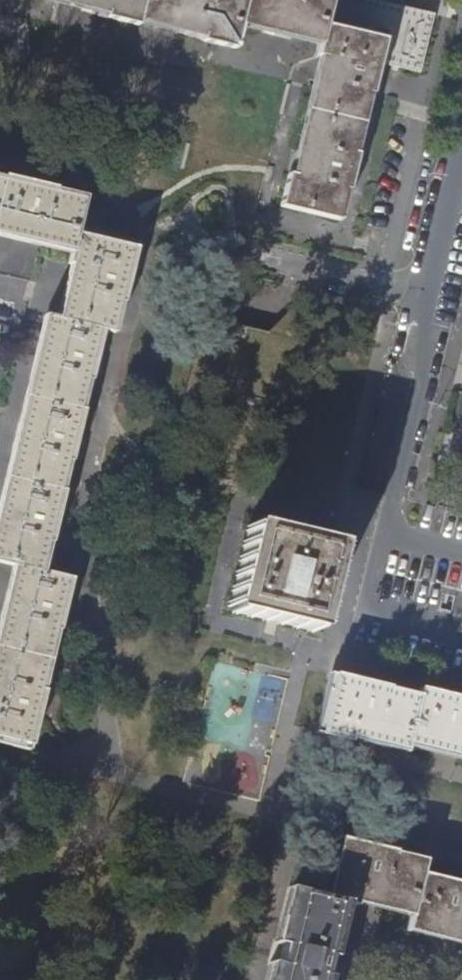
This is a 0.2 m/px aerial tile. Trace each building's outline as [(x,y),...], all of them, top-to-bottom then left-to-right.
[(72,0),(51,0),(108,14),(109,9),(72,0)] [(109,9),(108,14),(107,17),(137,24),(138,22),(140,15),(187,27),(203,32),(202,37),(201,39),(233,47),(239,22),(241,17),(291,30),(320,37),(319,43),(316,53),(319,53),(324,54),(316,90),(309,119),(300,155),(296,174),(289,172),(287,171),(279,203),(334,217),(342,187),(347,188),(349,188),(357,153),(354,153),(349,152),(364,91),(368,92),(371,92),(378,63),(420,72),(433,13),(378,0),(72,0),(109,9)] [(187,27),(140,15),(138,22),(171,30),(202,37),(203,32),(187,27)] [(320,37),(291,30),(241,17),(239,22),(291,36),(319,43),(320,37)] [(309,119),(316,90),(324,54),(319,53),(308,94),(289,172),(296,174),(300,155),(309,119)] [(354,153),(366,100),(368,92),(364,91),(349,152),(354,153)] [(46,682),(45,682),(40,681),(54,621),(60,622),(72,570),(44,564),(40,563),(47,534),(53,535),(66,483),(64,483),(59,482),(66,452),(71,453),(73,454),(85,401),(83,401),(79,400),(86,370),(91,372),(92,372),(95,360),(101,338),(109,340),(117,309),(122,309),(136,253),(77,239),(78,234),(84,206),(54,199),(55,194),(56,192),(4,180),(3,181),(2,186),(0,186),(0,229),(70,246),(69,252),(66,263),(71,265),(76,266),(62,319),(58,318),(50,316),(36,375),(0,524),(0,563),(14,567),(19,568),(13,597),(0,650),(0,730),(34,737),(38,717),(46,682)] [(340,218),(347,188),(342,187),(334,217),(340,218)] [(86,201),(55,194),(54,199),(84,206),(86,201)] [(0,229),(0,235),(69,252),(70,246),(0,229)] [(137,248),(78,234),(77,239),(136,253),(137,248)] [(62,319),(76,266),(71,265),(58,318),(62,319)] [(114,341),(122,309),(117,309),(109,340),(114,341)] [(36,375),(50,316),(45,315),(26,393),(9,466),(0,504),(0,524),(36,375)] [(83,401),(91,372),(86,370),(79,400),(83,401)] [(64,483),(71,453),(66,452),(59,482),(64,483)] [(231,610),(317,630),(338,544),(252,523),(245,527),(231,610)] [(49,548),(53,535),(47,534),(40,563),(44,564),(49,548)] [(13,597),(19,568),(14,567),(0,627),(0,650),(13,597)] [(45,682),(60,622),(54,621),(40,681),(45,682)] [(320,733),(336,674),(330,673),(316,731),(317,731),(320,733)] [(419,687),(418,694),(417,699),(388,694),(389,687),(336,674),(320,733),(350,740),(351,737),(353,732),(408,746),(408,744),(409,738),(461,751),(461,698),(419,687)] [(418,694),(389,687),(388,694),(417,699),(418,694)] [(0,730),(0,735),(32,743),(34,737),(0,730)] [(406,751),(408,746),(353,732),(351,737),(406,751)] [(409,738),(408,744),(461,757),(461,751),(409,738)] [(326,896),(340,837),(335,836),(321,895),(326,896)] [(423,872),(425,864),(394,856),(395,850),(340,837),(326,896),(325,900),(344,904),(355,907),(356,903),(358,898),(412,911),(411,916),(408,926),(461,939),(461,882),(423,872)] [(427,859),(395,850),(394,856),(425,864),(427,859)] [(279,943),(292,888),(286,887),(273,941),(279,943)] [(325,979),(322,979),(326,958),(331,959),(344,904),(325,900),(326,896),(321,895),(292,888),(279,943),(274,963),(272,971),(270,979),(325,979)] [(412,911),(358,898),(356,903),(411,916),(412,911)] [(408,926),(407,931),(461,944),(461,939),(408,926)] [(272,971),(274,963),(269,962),(265,977),(264,979),(270,979),(272,971)]
